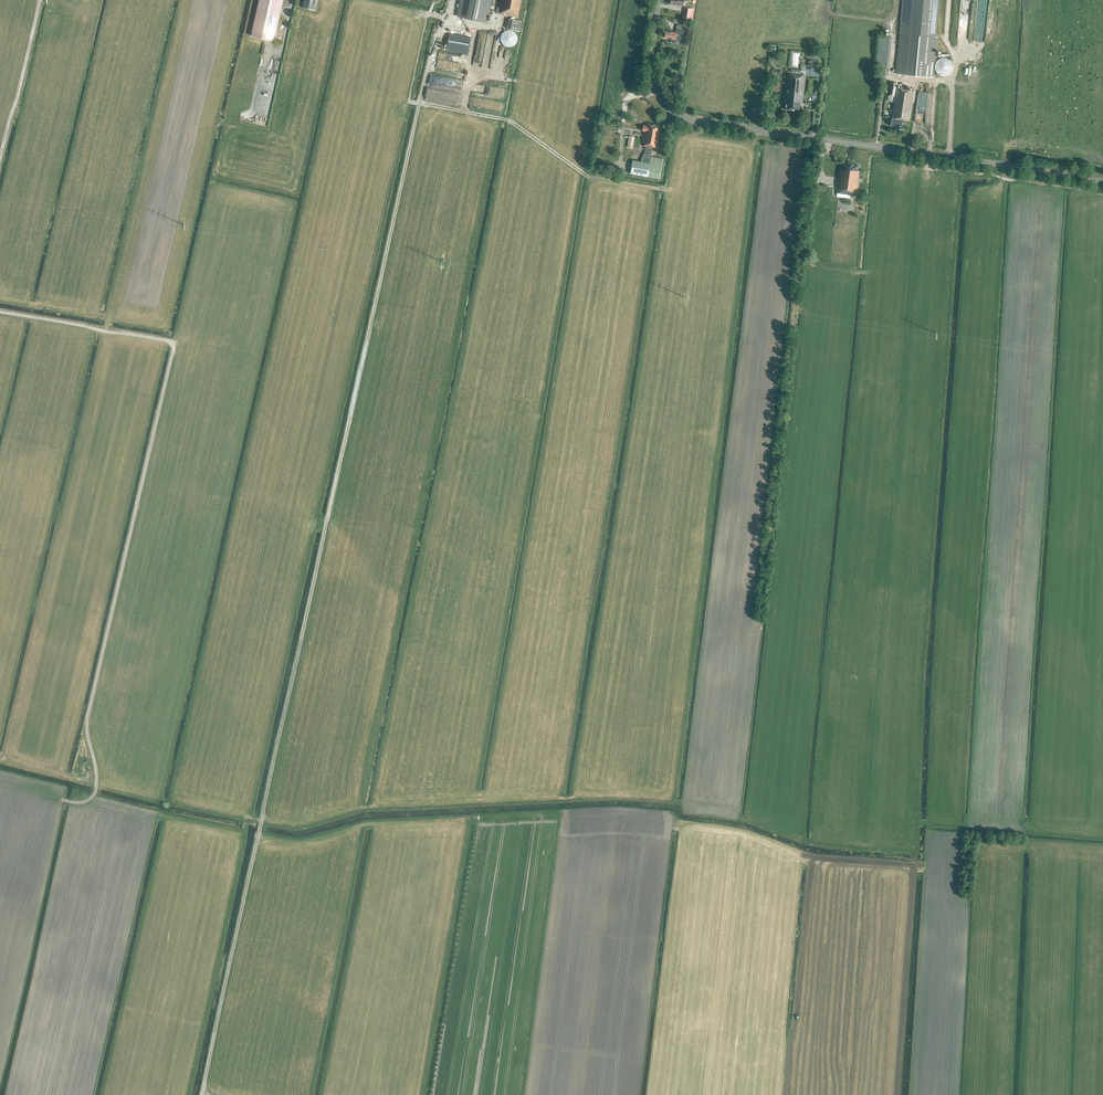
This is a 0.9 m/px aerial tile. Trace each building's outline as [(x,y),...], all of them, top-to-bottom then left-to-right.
[(283,0),(259,0),(251,36),(273,41),(283,0)] [(318,0),(304,0),(303,8),(316,11),(318,0)] [(457,17),(486,23),(491,0),(461,0),(457,17)] [(499,14),(501,14),(501,15),(502,16),(502,14),(505,15),(505,13),(510,14),(510,16),(518,17),(522,0),(502,0),(499,14)] [(933,78),(937,37),(935,37),(939,0),(904,0),(897,74),(933,78)] [(521,22),(509,19),(507,29),(519,31),(521,22)] [(682,25),(677,24),(676,33),(666,31),(665,38),(671,39),(671,43),(676,43),(676,40),(680,41),(681,39),(682,37),(686,37),(687,31),(683,30),(683,29),(682,29),(682,25)] [(506,47),(513,47),(518,42),(518,36),(513,30),(506,31),(501,35),(501,42),(506,47)] [(468,55),(471,37),(449,33),(446,50),(468,55)] [(887,69),(890,36),(879,35),(876,67),(887,69)] [(944,76),(946,76),(949,75),(951,73),(952,71),(953,68),(953,66),(952,63),(951,61),(949,59),(947,58),(944,58),(941,58),(939,59),(937,61),(935,63),(935,65),(935,68),(935,71),(937,73),(939,75),(941,76),(944,76)] [(503,75),(507,76),(511,61),(506,60),(503,75)] [(800,74),(801,71),(791,70),(791,72),(787,72),(784,102),(786,102),(785,109),(799,111),(800,102),(802,102),(805,75),(800,74)] [(909,121),(914,91),(896,88),(897,83),(890,82),(888,96),(895,97),(890,126),(895,126),(895,129),(902,130),(904,120),(909,121)] [(658,132),(659,126),(648,124),(648,126),(643,125),(642,131),(646,132),(643,146),(646,147),(645,155),(643,155),(642,162),(633,161),(631,174),(660,179),(663,159),(650,156),(652,147),(656,148),(659,132),(658,132)] [(853,164),(853,163),(848,162),(847,163),(843,163),(841,162),(836,196),(850,198),(850,194),(856,195),(858,177),(859,171),(857,171),(858,165),(853,164)]
